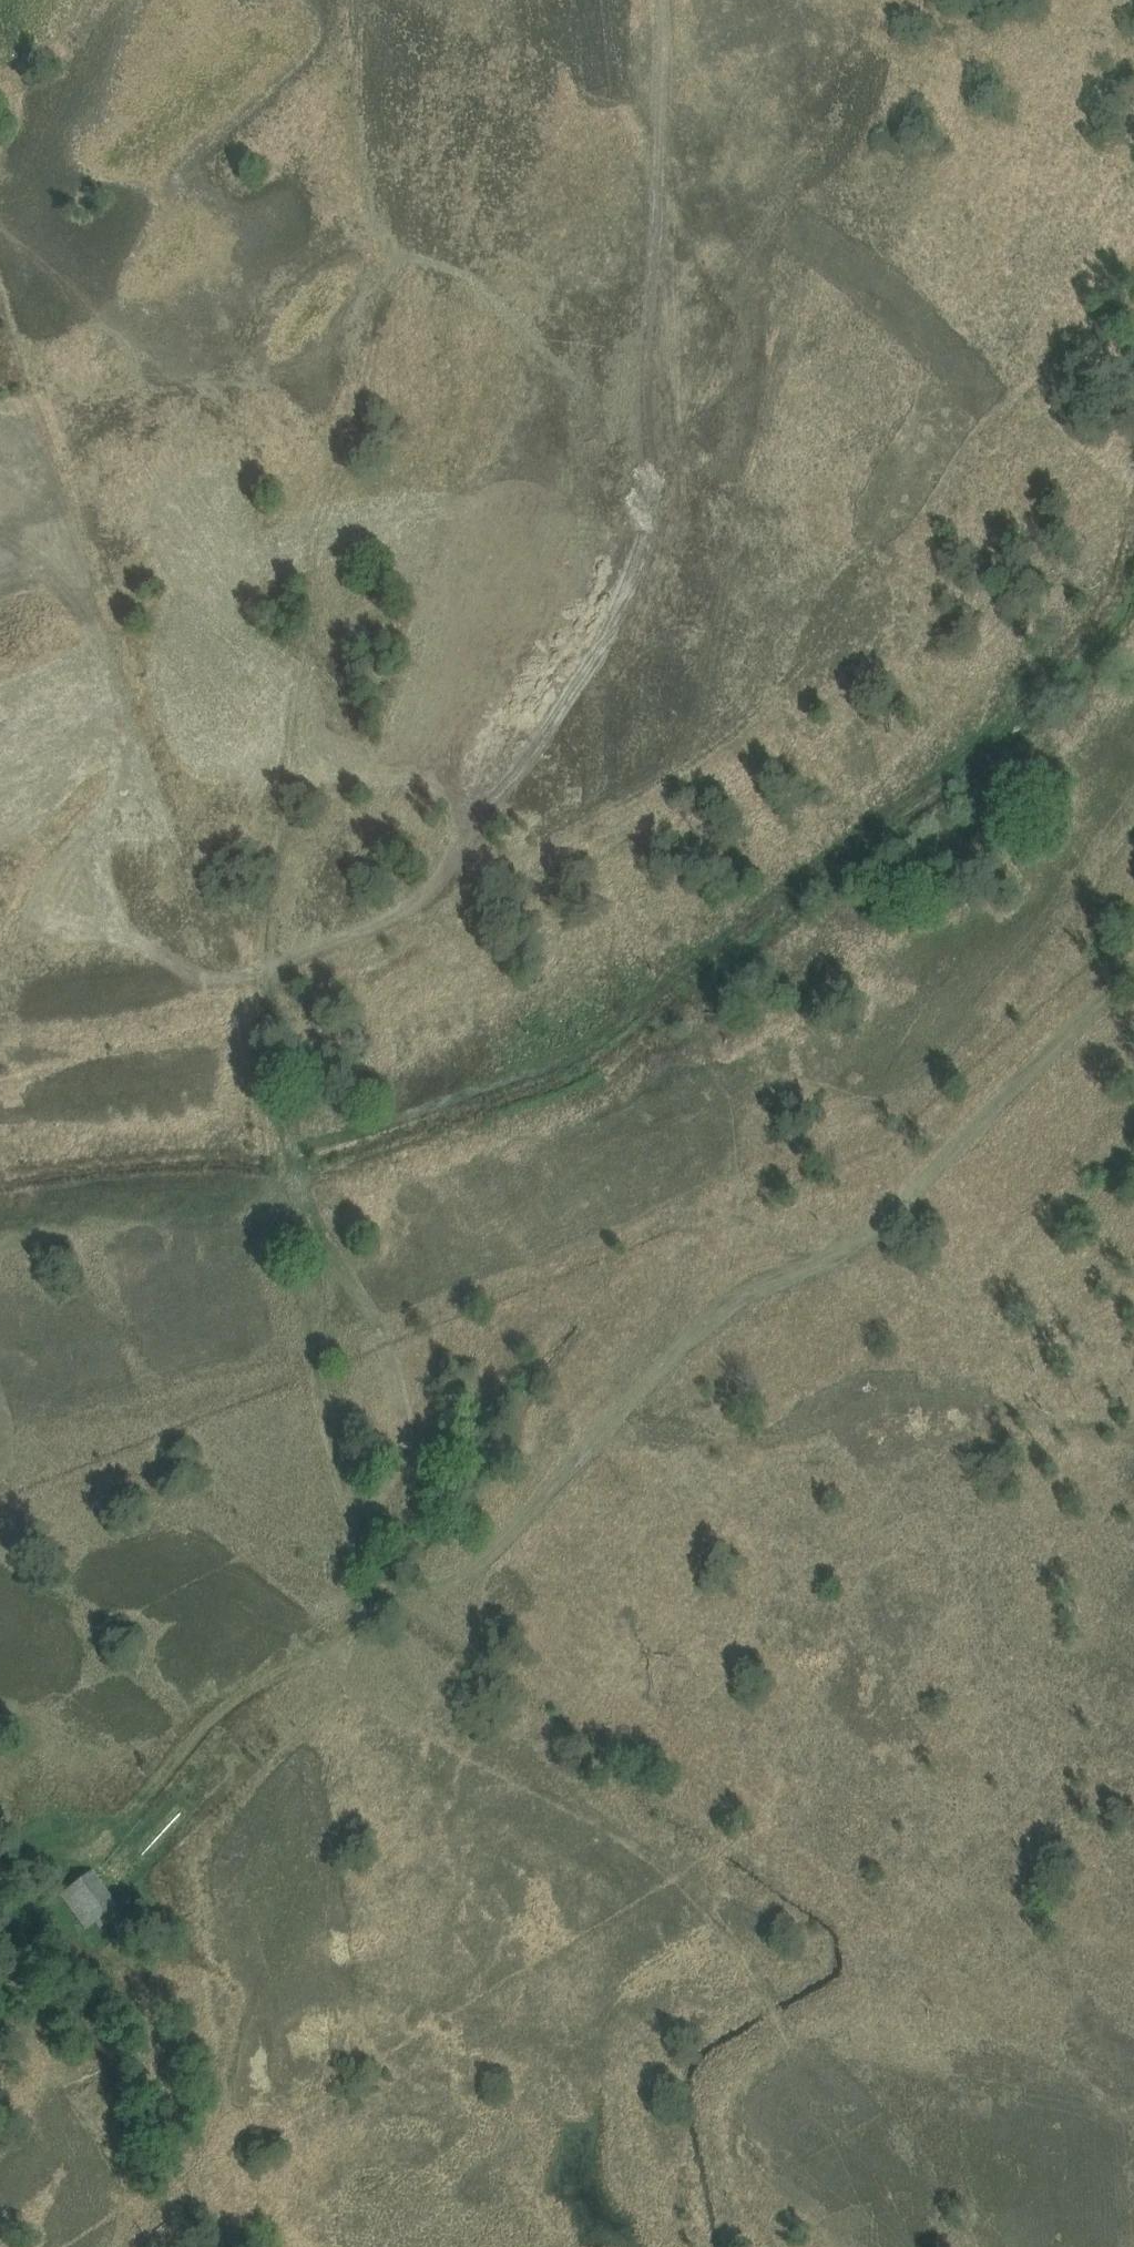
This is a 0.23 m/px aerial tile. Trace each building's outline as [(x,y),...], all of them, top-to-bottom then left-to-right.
[(86,1930),(95,1922),(100,1928),(108,1923),(119,1914),(114,1908),(118,1904),(91,1870),(59,1895),(86,1930)]
